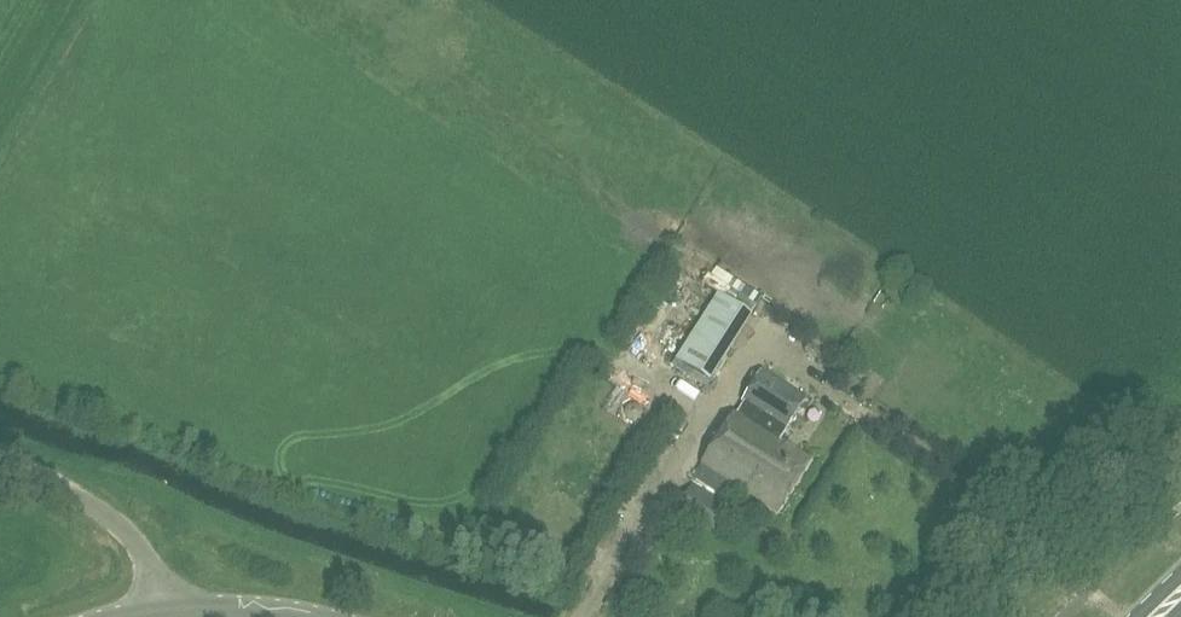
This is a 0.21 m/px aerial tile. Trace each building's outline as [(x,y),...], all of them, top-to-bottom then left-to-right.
[(720,293),(678,359),(711,380),(753,314),(720,293)] [(779,511),(812,460),(781,440),(808,399),(763,370),(743,401),(749,405),(742,415),(736,412),(704,462),(779,511)] [(690,490),(680,505),(716,528),(726,513),(690,490)] [(744,537),(748,529),(740,525),(735,533),(744,537)]
